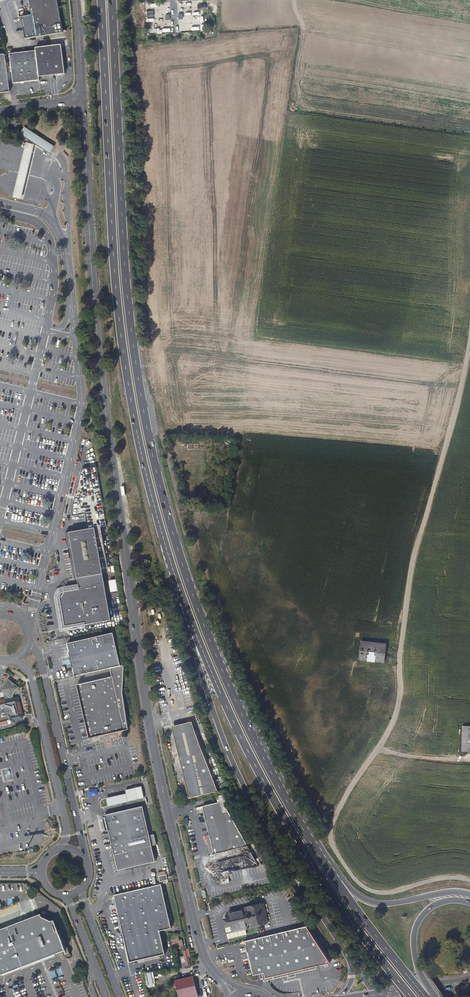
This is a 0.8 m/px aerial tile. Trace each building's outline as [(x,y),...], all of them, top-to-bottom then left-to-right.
[(25,39),(26,39),(34,37),(34,38),(61,32),(55,3),(54,0),(41,0),(39,1),(39,0),(26,0),(29,11),(29,15),(19,17),(20,23),(22,31),(23,39),(25,39)] [(157,11),(156,3),(148,3),(148,11),(157,11)] [(33,48),(34,52),(37,76),(63,73),(59,44),(33,48)] [(37,76),(34,52),(8,55),(12,83),(38,80),(37,76)] [(3,55),(0,55),(0,92),(8,91),(3,55)] [(53,141),(28,127),(24,134),(49,148),(53,141)] [(34,140),(25,139),(16,193),(25,195),(34,140)] [(95,446),(88,444),(86,451),(93,453),(95,446)] [(103,508),(97,468),(83,471),(72,513),(73,518),(84,516),(101,512),(100,509),(103,508)] [(106,528),(103,512),(101,512),(85,516),(88,531),(94,530),(101,528),(106,528)] [(94,531),(94,530),(88,531),(66,535),(74,582),(78,581),(79,589),(65,592),(64,593),(64,595),(64,597),(63,598),(62,599),(60,600),(59,600),(64,630),(96,625),(105,623),(112,622),(105,582),(104,581),(103,581),(102,576),(103,575),(96,537),(96,536),(95,536),(95,535),(93,535),(92,531),(94,531)] [(112,669),(122,667),(115,634),(69,644),(70,648),(77,677),(112,669)] [(389,642),(360,640),(358,662),(386,664),(389,642)] [(126,666),(122,667),(112,669),(114,676),(78,685),(93,747),(131,738),(125,703),(126,666)] [(8,677),(1,687),(5,690),(4,692),(6,698),(0,699),(0,721),(12,718),(11,716),(19,714),(19,712),(23,711),(20,700),(15,701),(13,693),(12,693),(18,684),(8,677)] [(217,792),(193,723),(172,728),(186,798),(217,792)] [(463,726),(462,751),(469,751),(469,726),(463,726)] [(227,814),(223,797),(218,798),(219,804),(201,808),(208,837),(213,858),(215,866),(217,875),(221,876),(254,868),(227,814)] [(150,830),(143,804),(106,813),(107,815),(110,829),(114,847),(120,869),(157,860),(153,844),(159,842),(156,829),(150,830)] [(213,858),(208,837),(204,838),(208,859),(213,858)] [(172,929),(162,885),(115,895),(116,899),(118,905),(120,917),(123,930),(127,946),(129,955),(131,962),(166,955),(161,931),(172,929)] [(268,922),(263,904),(260,905),(265,923),(268,922)] [(265,923),(260,905),(227,913),(229,920),(225,921),(226,927),(230,926),(232,932),(245,929),(246,930),(249,929),(249,927),(265,923)] [(43,915),(37,917),(0,931),(0,977),(64,953),(66,958),(72,956),(67,943),(64,944),(56,922),(54,922),(53,922),(44,918),(43,915)] [(306,926),(265,936),(245,941),(245,942),(248,954),(253,975),(263,972),(265,978),(330,962),(306,926)] [(192,965),(184,933),(178,934),(180,943),(176,944),(177,951),(184,950),(187,966),(192,965)] [(170,937),(172,945),(176,944),(180,943),(178,934),(170,937)] [(143,973),(146,988),(155,986),(152,971),(143,973)] [(194,976),(176,981),(176,982),(176,983),(177,987),(179,996),(199,996),(194,976)]
